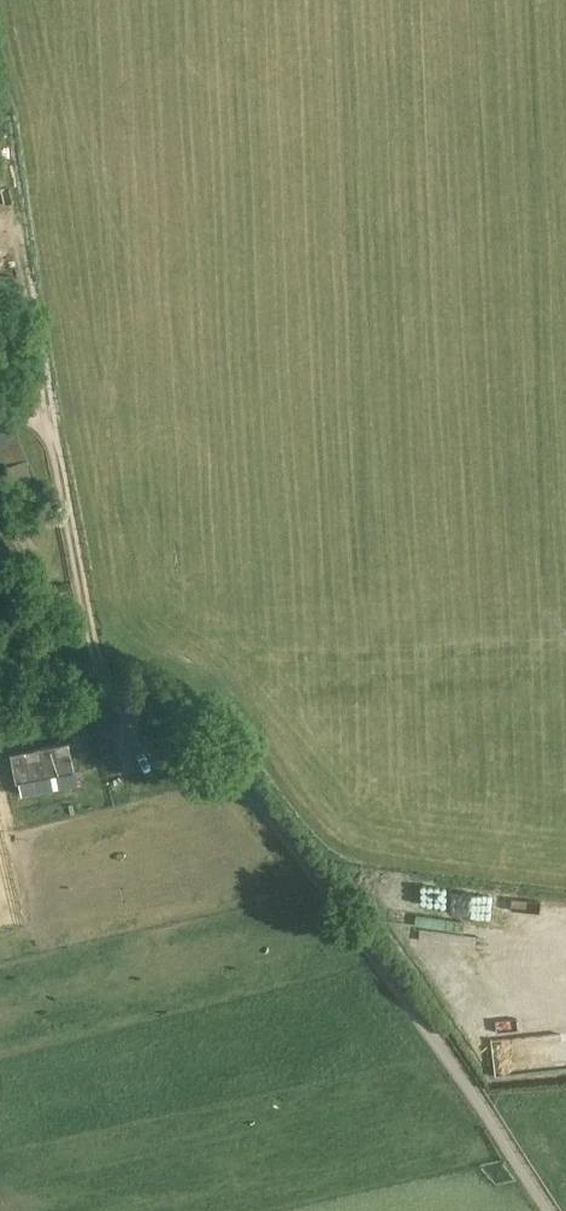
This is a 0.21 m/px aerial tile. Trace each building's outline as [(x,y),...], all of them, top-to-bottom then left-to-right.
[(66,744),(8,755),(13,781),(16,780),(71,770),(66,744)]
